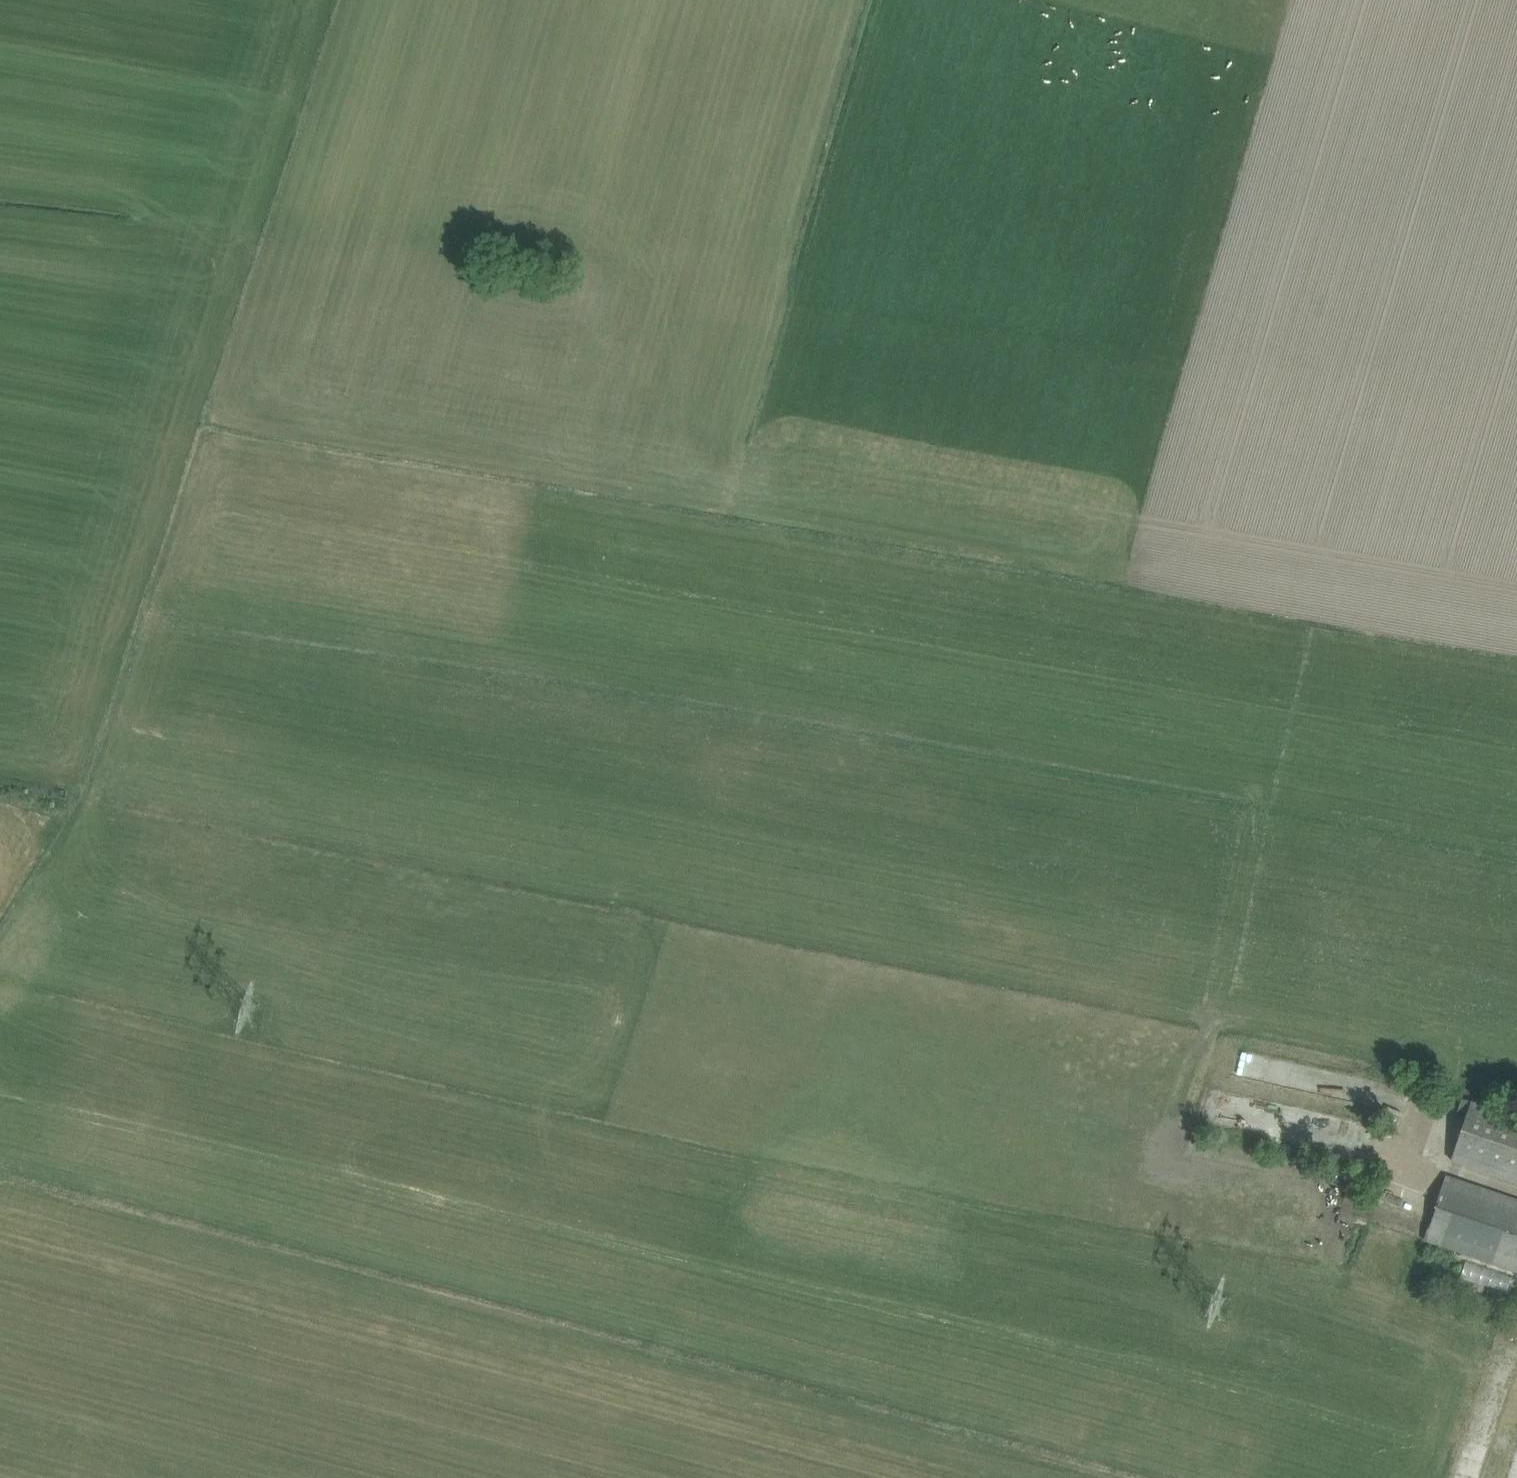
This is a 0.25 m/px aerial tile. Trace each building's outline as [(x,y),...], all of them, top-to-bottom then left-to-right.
[(1286,1076),(1287,1055),(1237,1054),(1237,1075),(1286,1076)] [(1516,1183),(1516,1118),(1473,1102),(1453,1161),(1516,1183)] [(1425,1241),(1516,1272),(1516,1201),(1447,1177),(1425,1241)]
